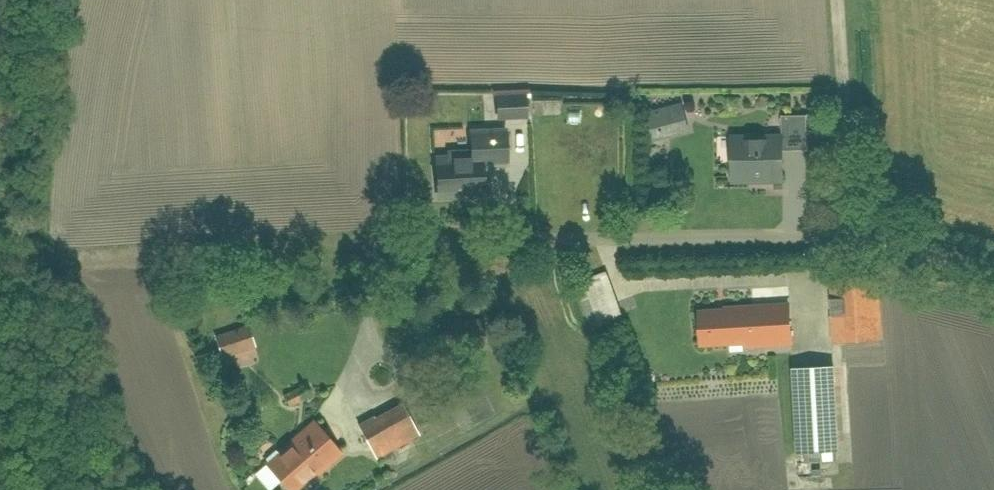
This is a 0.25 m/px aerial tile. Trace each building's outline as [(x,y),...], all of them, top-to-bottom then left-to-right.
[(647,117),(653,142),(690,134),(684,109),(647,117)] [(463,123),(464,153),(507,151),(506,122),(463,123)] [(730,136),(731,182),(790,181),(789,135),(730,136)] [(436,167),(436,200),(482,200),(482,167),(436,167)] [(604,270),(571,283),(588,330),(622,317),(604,270)] [(833,283),(832,345),(876,345),(877,283),(833,283)] [(698,309),(698,344),(789,345),(789,310),(698,309)] [(214,335),(221,357),(255,346),(248,324),(214,335)] [(793,370),(796,448),(842,447),(839,368),(793,370)] [(285,395),(291,407),(311,398),(305,386),(285,395)] [(358,428),(373,456),(418,432),(403,404),(358,428)] [(283,489),(290,489),(335,455),(310,424),(261,463),(283,489)]
